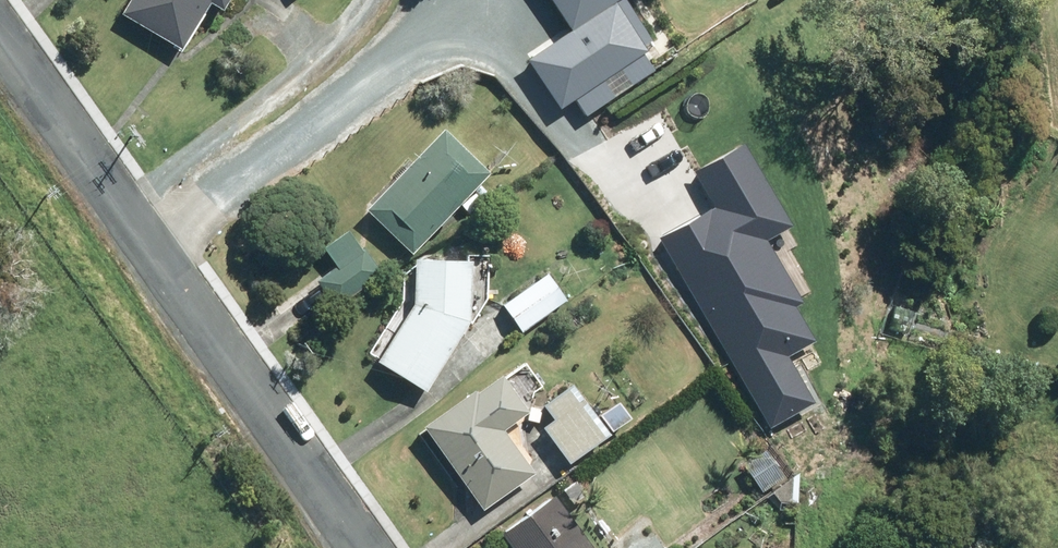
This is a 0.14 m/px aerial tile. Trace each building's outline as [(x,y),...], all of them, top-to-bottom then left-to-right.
[(124,17),(184,52),(211,7),(223,14),(232,0),(134,0),(124,17)] [(572,32),(529,60),(561,108),(608,78),(617,91),(613,94),(648,146),(719,99),(691,58),(667,74),(647,44),(644,46),(614,0),(615,0),(551,0),(572,32)] [(443,131),(367,212),(414,256),(490,175),(443,131)] [(664,248),(685,284),(714,268),(693,231),(664,248)] [(339,268),(319,283),(337,308),(383,274),(363,248),(351,232),(348,234),(326,250),(325,250),(337,266),(339,268)] [(474,321),(474,260),(416,259),(416,301),(380,360),(431,391),(474,321)] [(547,274),(503,306),(523,333),(566,301),(547,274)] [(476,392),(426,428),(485,511),(538,474),(507,431),(533,413),(506,376),(481,394),(480,393),(478,390),(476,392)] [(546,407),(557,423),(547,430),(571,464),(610,436),(575,386),(546,407)] [(621,406),(603,419),(615,435),(633,422),(621,406)] [(746,468),(766,494),(786,479),(767,452),(746,468)] [(577,484),(564,493),(574,508),(587,499),(577,484)] [(504,535),(513,547),(594,547),(556,497),(504,535)]
